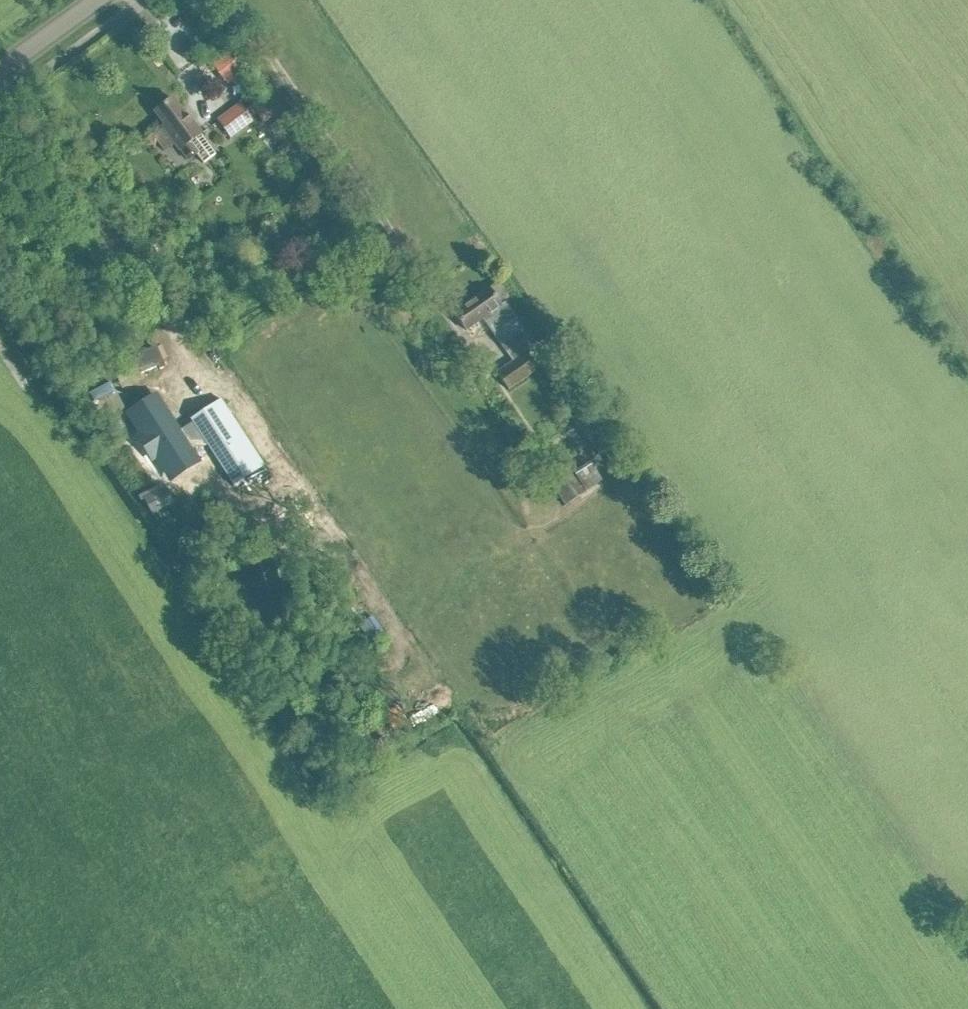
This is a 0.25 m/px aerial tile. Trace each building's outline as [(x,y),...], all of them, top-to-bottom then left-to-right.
[(230,51),(211,66),(224,83),(243,69),(230,51)] [(183,111),(181,112),(171,99),(153,112),(163,125),(161,127),(163,130),(153,137),(164,153),(175,146),(179,151),(180,151),(188,161),(196,155),(202,164),(215,155),(200,135),(201,135),(183,111)] [(230,139),(252,122),(240,106),(217,122),(230,139)] [(273,117),(265,106),(255,114),(263,125),(273,117)] [(523,331),(493,288),(489,290),(487,288),(452,312),(466,333),(483,322),(501,347),(523,331)] [(157,403),(132,420),(142,435),(138,438),(151,458),(155,455),(164,468),(189,452),(188,449),(202,440),(233,487),(234,486),(233,484),(261,466),(263,467),(264,467),(233,421),(215,432),(203,414),(204,414),(203,413),(191,420),(190,419),(190,420),(192,424),(178,434),(173,428),(157,403)] [(622,462),(585,409),(570,419),(596,457),(602,453),(612,468),(622,462)] [(574,474),(591,464),(582,450),(566,461),(574,474)] [(574,474),(566,461),(562,454),(544,466),(566,500),(600,478),(591,464),(574,474)] [(165,488),(143,500),(151,514),(173,502),(165,488)]
